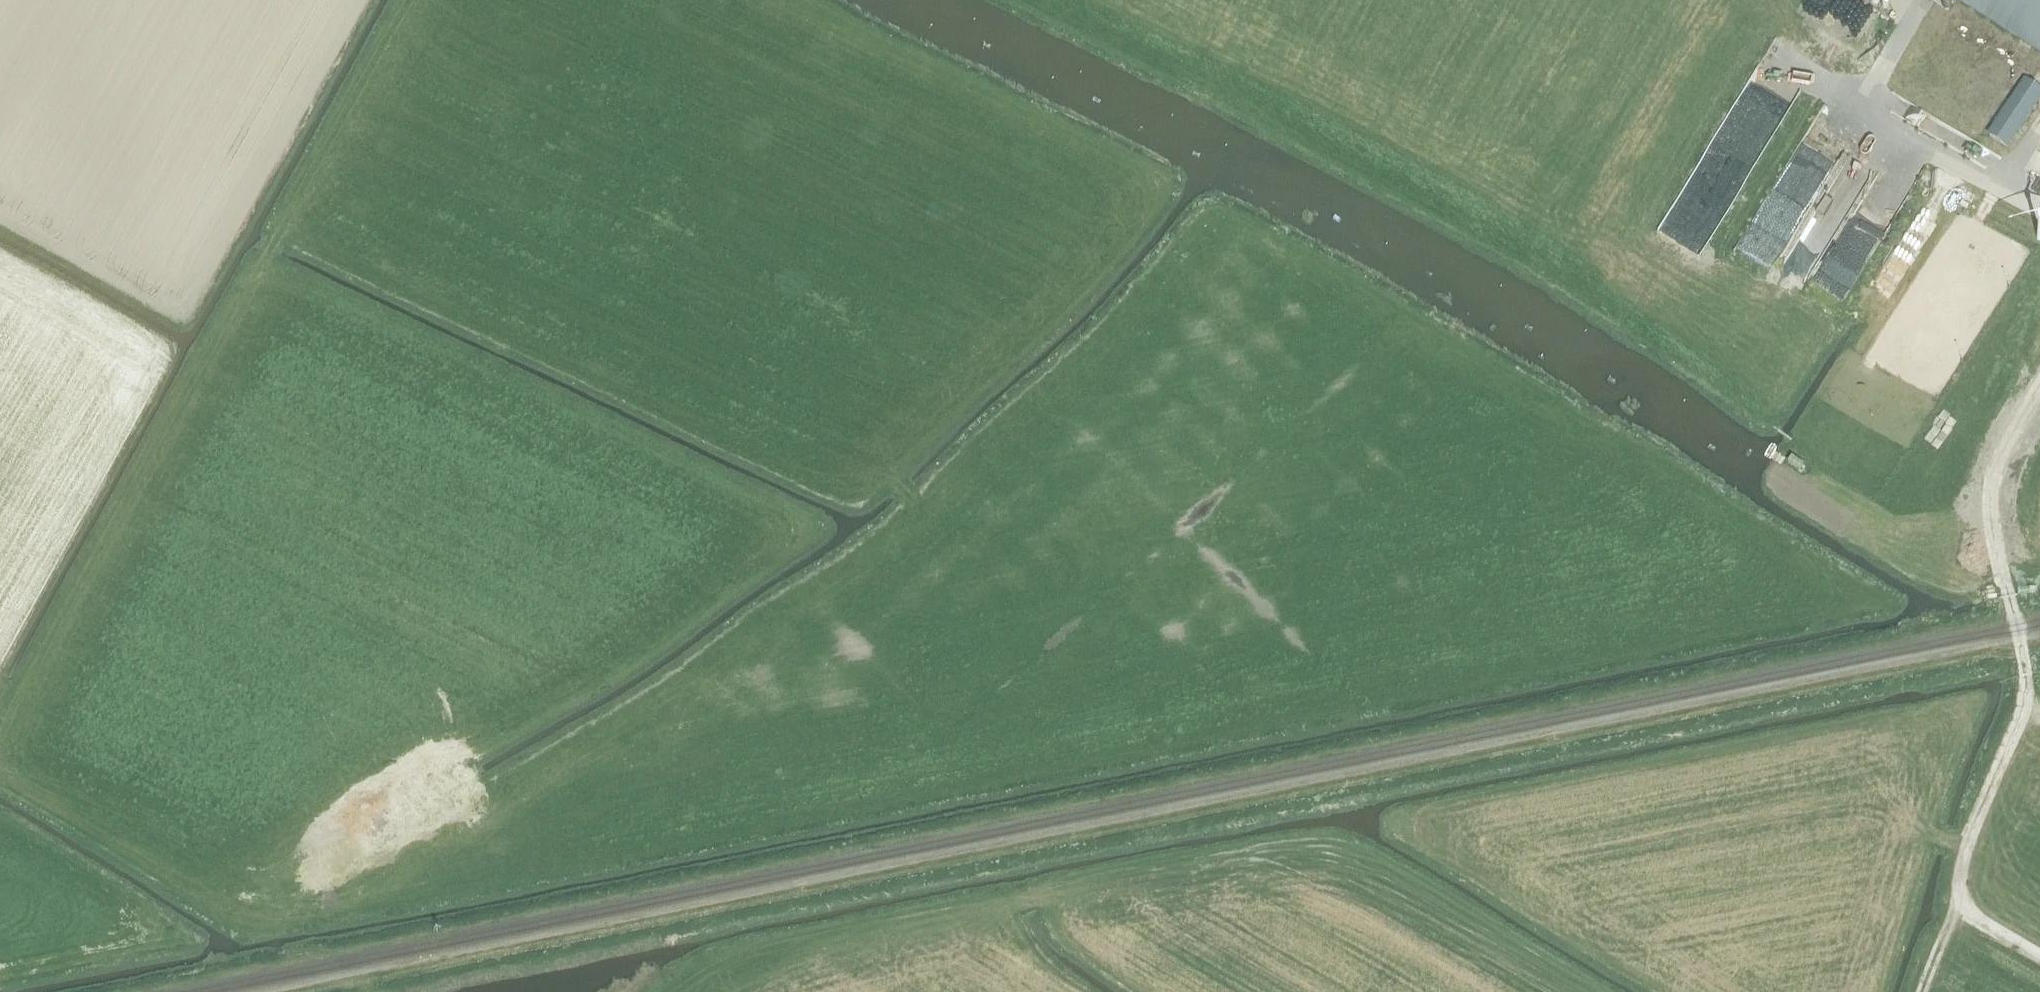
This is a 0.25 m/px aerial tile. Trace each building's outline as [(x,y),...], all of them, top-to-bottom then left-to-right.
[(2039,55),(2039,0),(1955,0),(2039,55)] [(2039,96),(2039,91),(2024,80),(1988,134),(2006,146),(2039,96)] [(1793,104),(1803,108),(1800,116),(1805,118),(1802,124),(1813,129),(1826,100),(1799,88),(1793,104)]
